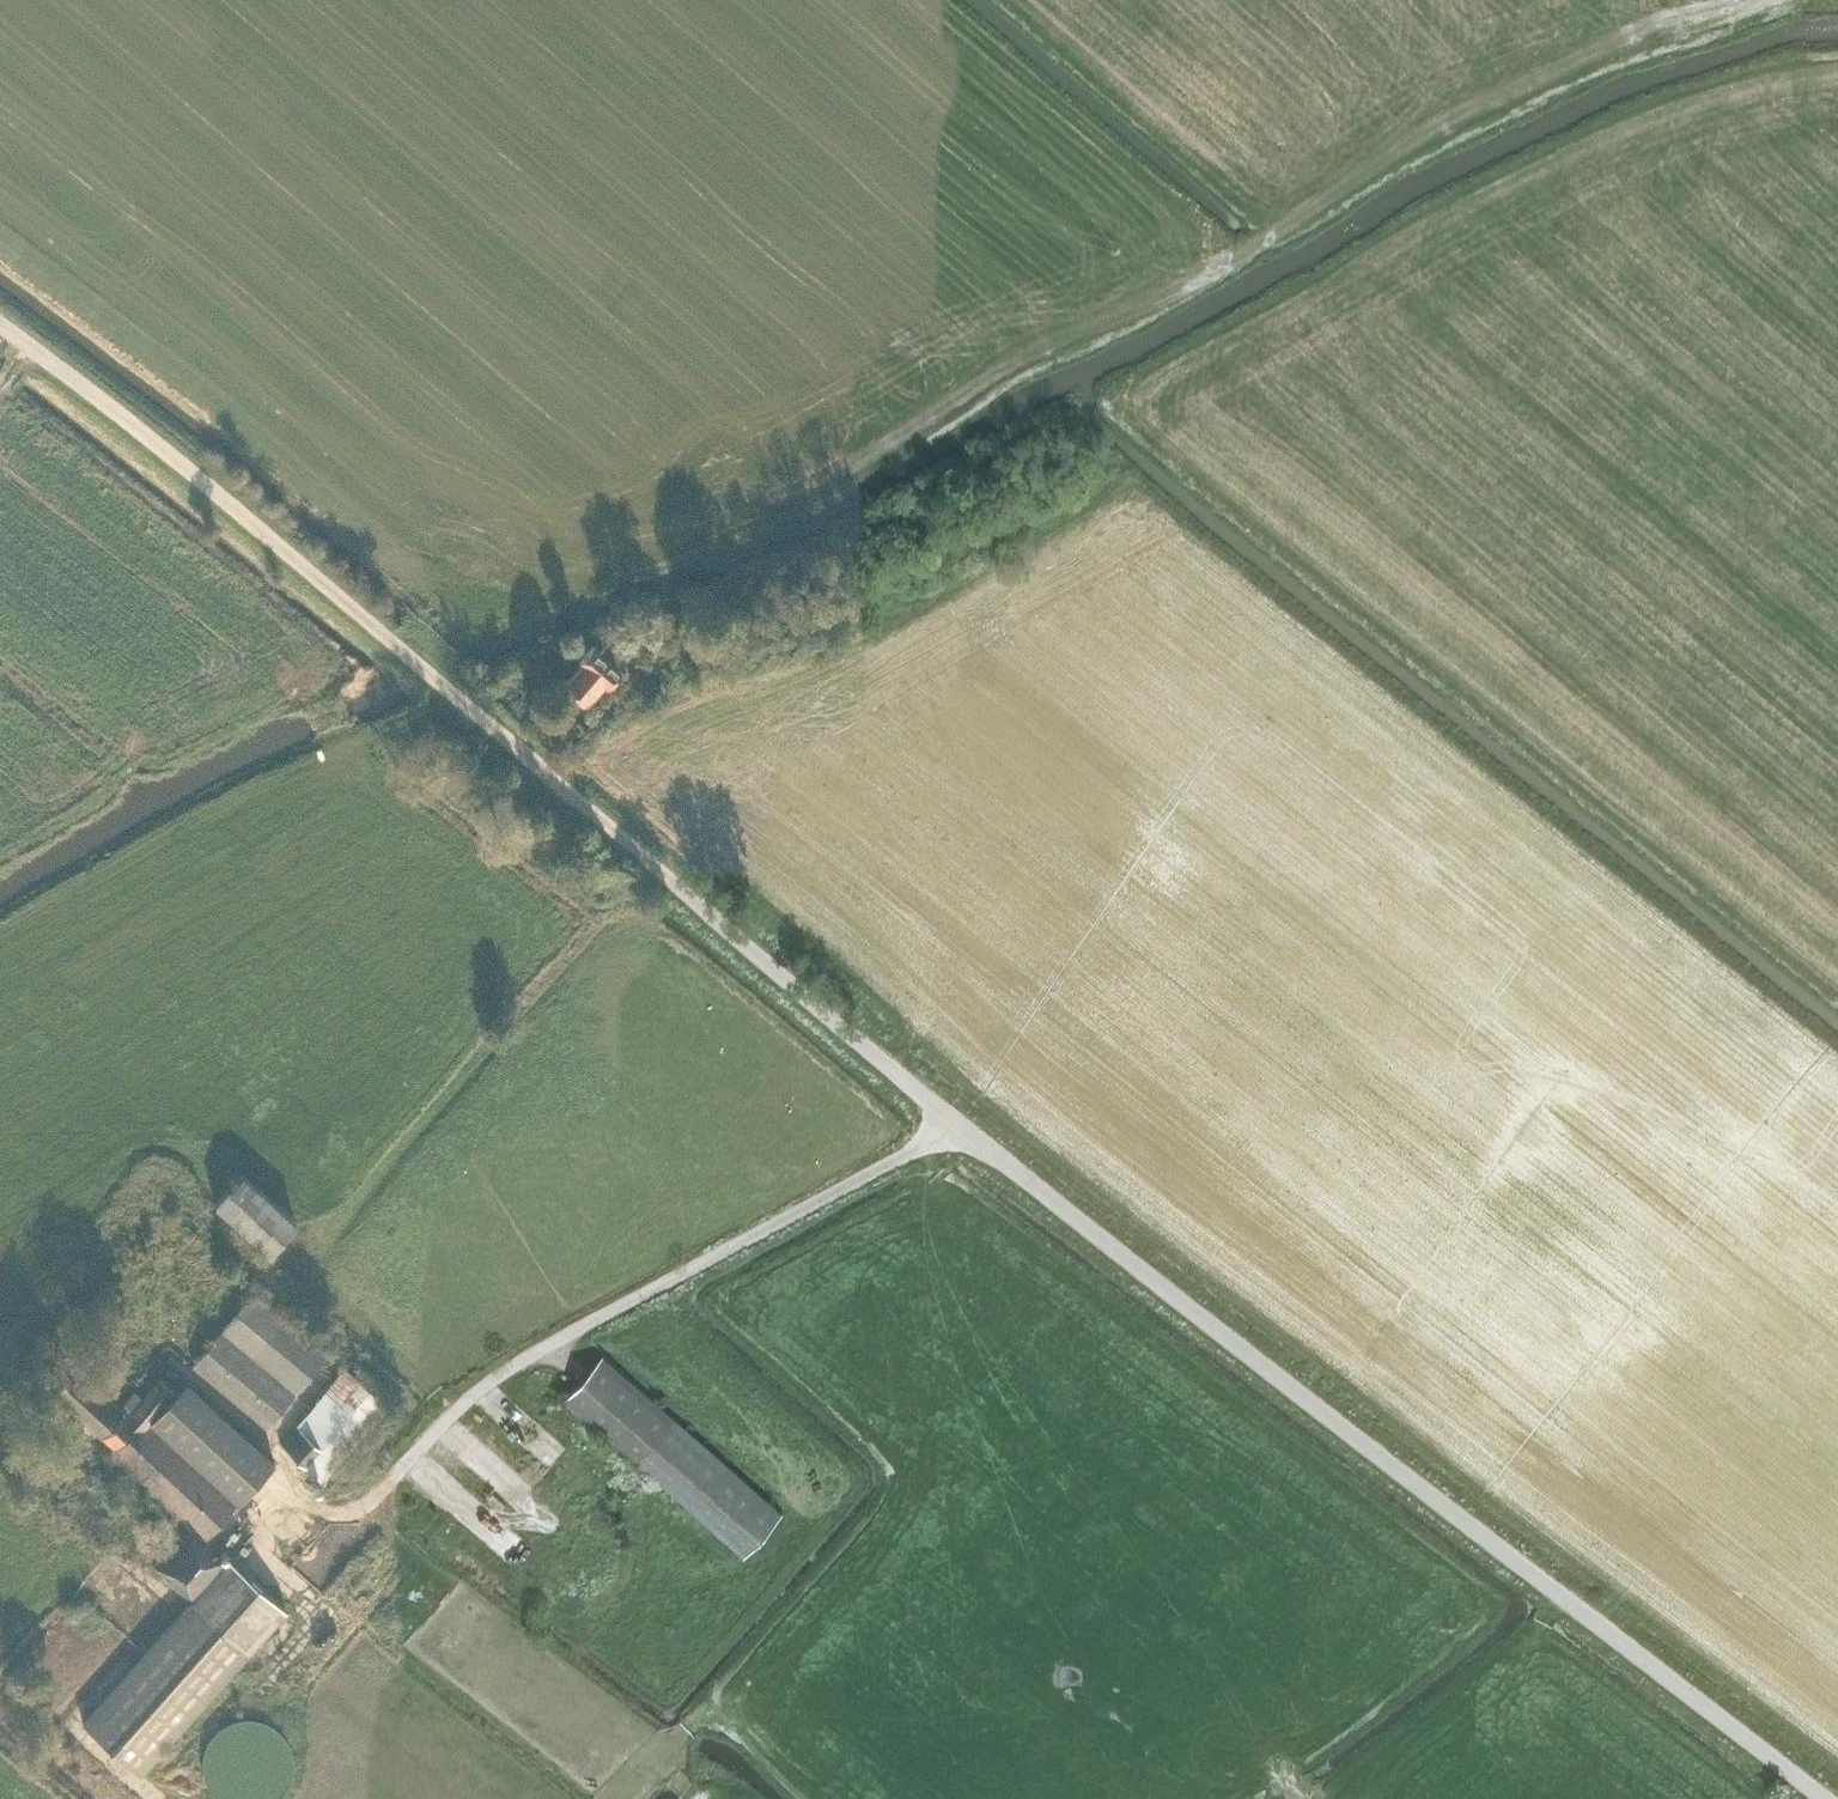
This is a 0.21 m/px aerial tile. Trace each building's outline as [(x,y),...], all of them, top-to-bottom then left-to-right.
[(689,617),(700,613),(697,607),(686,611),(689,617)] [(606,685),(620,669),(592,646),(579,661),(581,664),(564,684),(586,703),(603,683),(606,685)] [(269,1251),(295,1222),(240,1173),(214,1202),(269,1251)] [(266,1426),(327,1353),(253,1291),(192,1364),(266,1426)] [(744,1554),(782,1511),(603,1354),(565,1397),(744,1554)] [(174,1391),(159,1378),(129,1415),(72,1363),(49,1387),(112,1445),(107,1451),(188,1525),(153,1564),(168,1578),(166,1580),(190,1601),(82,1722),(140,1773),(286,1609),(226,1556),(223,1560),(209,1547),(211,1545),(204,1538),(273,1462),(184,1380),(174,1391)] [(321,1480),(386,1405),(343,1365),(307,1412),(279,1443),(321,1480)] [(276,1798),(278,1797),(282,1793),(285,1789),(286,1786),(288,1783),(290,1778),(291,1774),(292,1771),(292,1768),(292,1765),(292,1761),(292,1758),(292,1755),(291,1752),(290,1749),(288,1745),(287,1743),(286,1740),(283,1736),(282,1735),(280,1733),(278,1731),(274,1727),(271,1725),(269,1724),(266,1723),(263,1721),(260,1720),(258,1720),(252,1719),(249,1718),(246,1718),(240,1719),(234,1720),(231,1721),(227,1723),(223,1725),(220,1728),(217,1730),(215,1732),(213,1734),(211,1736),(210,1738),(208,1741),(207,1743),(205,1746),(204,1749),(204,1752),(203,1756),(202,1759),(202,1762),(202,1765),(202,1768),(203,1771),(203,1774),(204,1777),(205,1779),(207,1784),(208,1786),(209,1789),(211,1791),(213,1793),(215,1796),(217,1798),(219,1798),(275,1798),(276,1798)]
